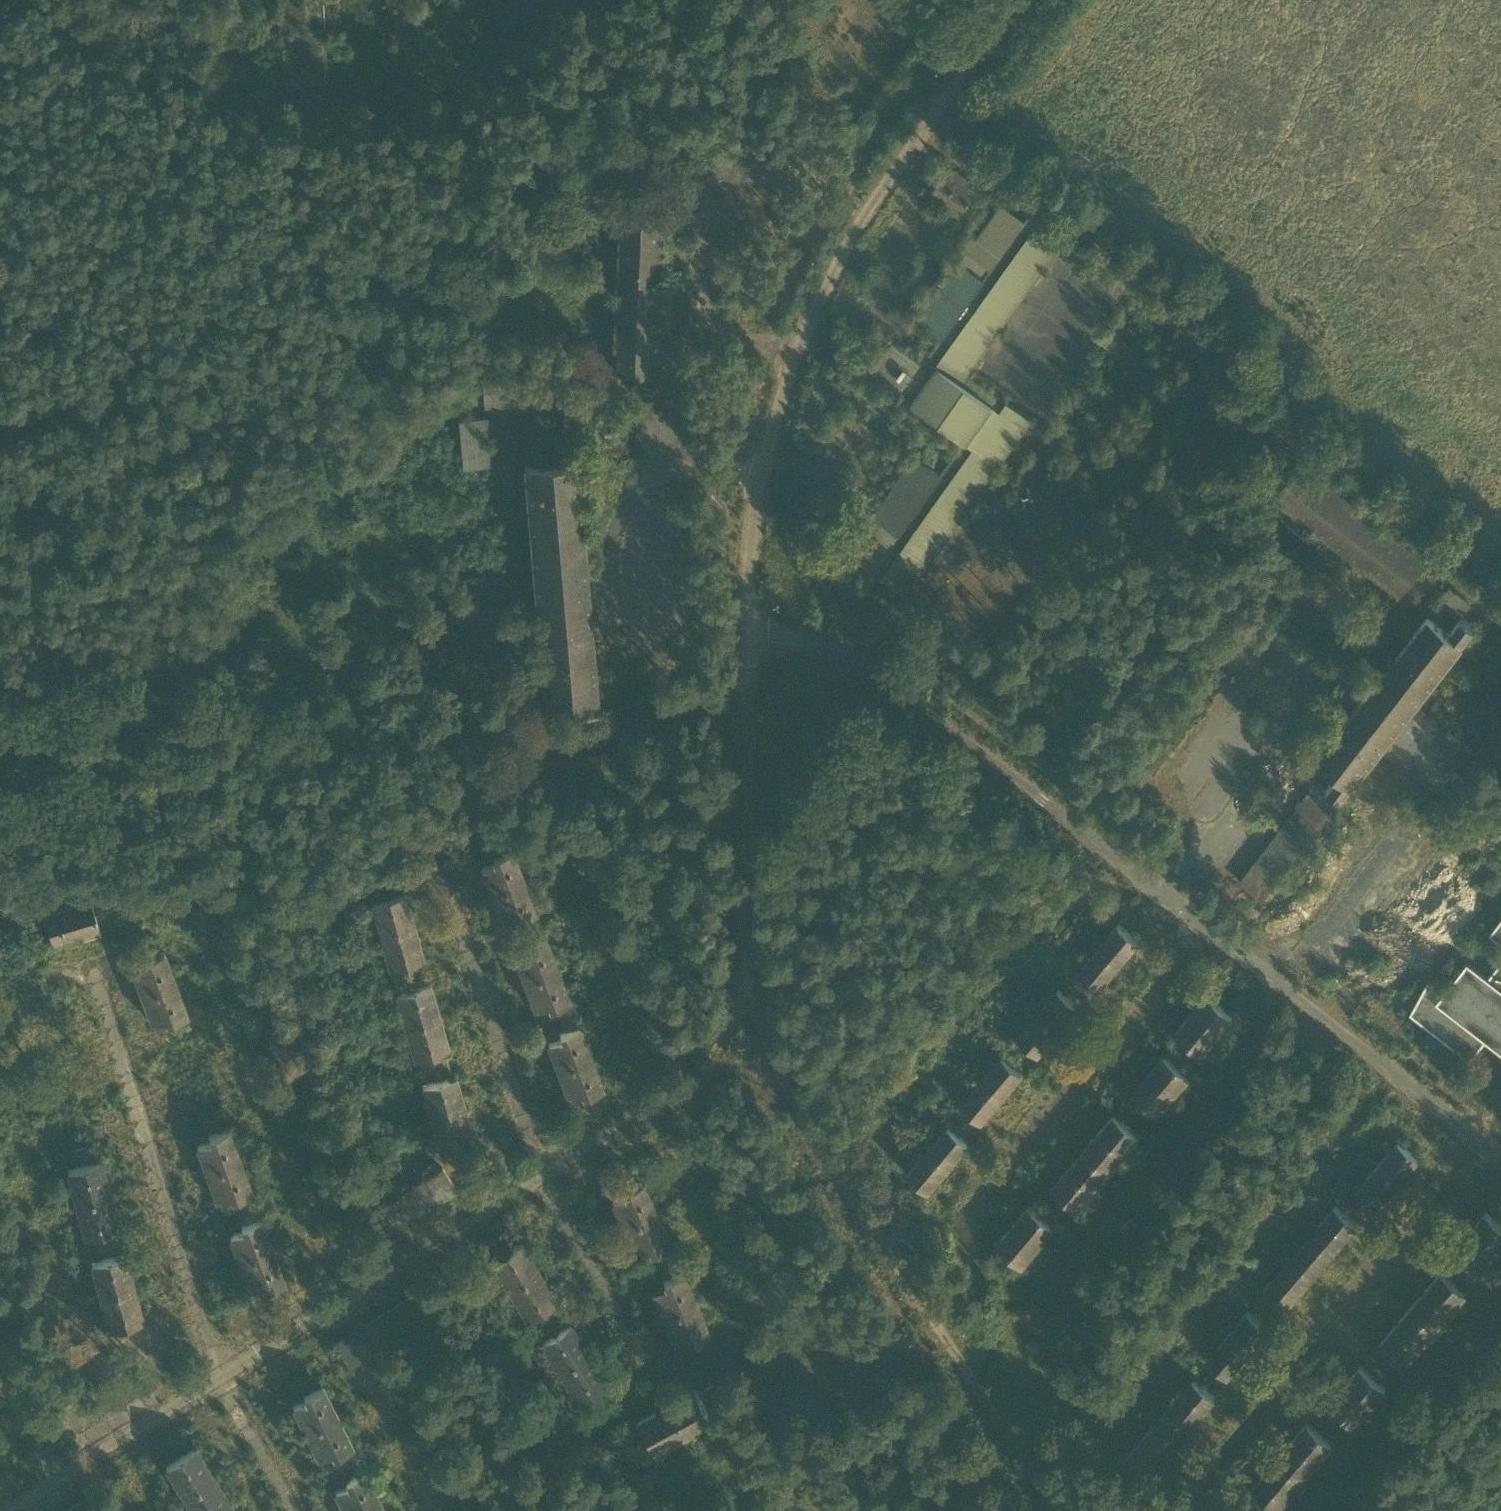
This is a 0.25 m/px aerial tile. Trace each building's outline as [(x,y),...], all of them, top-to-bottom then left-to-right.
[(523,14),(545,0),(514,0),(523,14)] [(930,191),(958,216),(979,192),(951,167),(930,191)] [(667,201),(624,199),(616,370),(659,372),(667,201)] [(946,350),(974,368),(1070,226),(1036,204),(1026,218),(1001,201),(967,251),(993,268),(979,288),(985,293),(946,350)] [(1024,426),(1035,417),(1007,399),(1003,405),(939,363),(922,388),(915,394),(913,402),(964,435),(973,446),(962,463),(950,473),(946,472),(919,455),(901,469),(874,512),(866,552),(874,562),(880,566),(890,577),(909,581),(931,564),(934,548),(941,537),(945,538),(960,526),(960,524),(1005,455),(1021,442),(1024,426)] [(565,370),(481,377),(484,403),(567,396),(565,370)] [(485,416),(458,418),(462,466),(489,464),(485,416)] [(575,457),(523,461),(541,667),(543,698),(544,701),(596,697),(575,457)] [(1271,505),(1396,600),(1425,562),(1302,467),(1271,505)] [(1473,608),(1448,590),(1444,595),(1424,623),(1448,641),(1473,608)] [(1448,641),(1424,623),(1367,699),(1314,769),(1352,798),(1385,755),(1419,710),(1463,653),(1448,641)] [(1385,755),(1439,796),(1474,751),(1419,710),(1385,755)] [(1319,776),(1241,883),(1264,900),(1342,793),(1319,776)] [(511,849),(492,857),(494,861),(481,866),(491,894),(524,881),(511,849)] [(524,881),(491,894),(501,920),(514,916),(516,921),(536,913),(524,881)] [(404,892),(371,902),(380,934),(408,926),(405,913),(409,912),(404,892)] [(89,900),(44,914),(52,940),(82,930),(83,935),(99,930),(89,900)] [(1116,924),(1096,948),(1115,964),(1136,940),(1116,924)] [(408,926),(380,934),(389,967),(422,958),(417,938),(412,940),(408,926)] [(1493,938),(1500,944),(1500,928),(1493,938)] [(545,937),(525,945),(527,949),(514,954),(524,982),(557,969),(545,937)] [(1115,964),(1096,948),(1076,972),(1095,988),(1115,964)] [(163,952),(143,959),(145,964),(132,969),(142,996),(175,984),(163,952)] [(1409,1013),(1476,1063),(1489,1043),(1500,1052),(1500,968),(1492,980),(1471,966),(1446,998),(1431,986),(1409,1013)] [(557,969),(524,982),(535,1009),(547,1004),(549,1009),(569,1001),(557,969)] [(430,983),(396,993),(405,1025),(434,1017),(430,1005),(435,1003),(430,983)] [(175,984),(142,996),(153,1023),(165,1019),(167,1024),(187,1016),(175,984)] [(1078,1005),(1058,988),(1038,1013),(1058,1029),(1078,1005)] [(1232,1015),(1208,994),(1191,1013),(1216,1034),(1232,1015)] [(1058,1029),(1038,1013),(1017,1037),(1037,1054),(1058,1029)] [(1216,1034),(1191,1013),(1175,1032),(1199,1053),(1216,1034)] [(434,1017),(405,1025),(415,1058),(448,1049),(443,1029),(438,1030),(434,1017)] [(579,1025),(559,1033),(561,1037),(547,1042),(558,1069),(591,1057),(579,1025)] [(1188,1075),(1164,1054),(1148,1074),(1172,1094),(1188,1075)] [(1021,1072),(1002,1056),(982,1080),(1002,1096),(1021,1072)] [(591,1057),(558,1069),(568,1097),(580,1092),(582,1096),(603,1088),(591,1057)] [(455,1074),(421,1084),(431,1117),(459,1109),(455,1095),(460,1094),(455,1074)] [(1172,1094),(1148,1074),(1131,1093),(1156,1114),(1172,1094)] [(1002,1096),(982,1080),(962,1104),(982,1120),(1002,1096)] [(459,1109),(431,1117),(440,1151),(473,1141),(468,1120),(463,1122),(459,1109)] [(1138,1134),(1114,1114),(1098,1132),(1122,1152),(1138,1134)] [(968,1141),(948,1125),(928,1149),(947,1165),(968,1141)] [(227,1129),(207,1137),(209,1141),(196,1146),(206,1173),(239,1161),(227,1129)] [(1098,1132),(1083,1151),(1107,1171),(1122,1152),(1098,1132)] [(1417,1157),(1398,1141),(1378,1165),(1397,1181),(1417,1157)] [(947,1165),(928,1149),(907,1173),(927,1190),(947,1165)] [(1107,1171),(1083,1151),(1067,1169),(1091,1189),(1107,1171)] [(101,1161),(67,1170),(76,1204),(103,1196),(100,1183),(106,1182),(101,1161)] [(239,1161),(206,1173),(217,1201),(229,1196),(231,1200),(251,1193),(239,1161)] [(1378,1165),(1357,1189),(1376,1205),(1397,1181),(1378,1165)] [(442,1168),(382,1205),(396,1227),(456,1190),(442,1168)] [(1091,1189),(1067,1169),(1052,1188),(1076,1208),(1091,1189)] [(642,1182),(623,1190),(625,1195),(612,1200),(624,1227),(656,1213),(642,1182)] [(103,1196),(76,1204),(84,1237),(118,1228),(113,1208),(107,1210),(103,1196)] [(1052,1226),(1028,1205),(1012,1224),(1036,1245),(1052,1226)] [(1355,1223),(1335,1206),(1317,1227),(1337,1244),(1355,1223)] [(656,1213),(624,1227),(635,1254),(647,1248),(649,1253),(669,1244),(656,1213)] [(260,1218),(241,1225),(242,1230),(229,1235),(239,1262),(272,1250),(260,1218)] [(1036,1245),(1012,1224),(996,1243),(1020,1264),(1036,1245)] [(1337,1244),(1317,1227),(1300,1247),(1320,1264),(1337,1244)] [(1494,1252),(1469,1231),(1453,1250),(1477,1271),(1494,1252)] [(521,1241),(491,1260),(509,1289),(535,1273),(528,1261),(532,1258),(521,1241)] [(1300,1247),(1282,1268),(1302,1285),(1320,1264),(1300,1247)] [(272,1250),(239,1262),(249,1289),(261,1285),(262,1289),(283,1281),(272,1250)] [(124,1253),(91,1262),(100,1295),(127,1288),(123,1274),(129,1272),(124,1253)] [(1302,1285),(1282,1268),(1265,1288),(1285,1305),(1302,1285)] [(681,1271),(662,1280),(664,1285),(652,1290),(664,1317),(696,1302),(681,1271)] [(1465,1292),(1441,1271),(1426,1289),(1450,1310),(1465,1292)] [(542,1285),(535,1273),(509,1289),(526,1318),(557,1300),(547,1282),(542,1285)] [(127,1288),(100,1295),(108,1329),(142,1320),(136,1299),(130,1300),(127,1288)] [(1450,1310),(1426,1289),(1410,1307),(1434,1328),(1450,1310)] [(409,1296),(335,1341),(350,1365),(424,1320),(409,1296)] [(696,1302),(664,1317),(676,1343),(688,1338),(690,1342),(710,1333),(696,1302)] [(1434,1328),(1410,1307),(1394,1326),(1418,1346),(1434,1328)] [(1266,1327),(1247,1311),(1226,1335),(1245,1351),(1266,1327)] [(571,1321),(540,1340),(558,1370),(584,1354),(577,1341),(581,1338),(571,1321)] [(1418,1346),(1394,1326),(1379,1344),(1403,1364),(1418,1346)] [(1226,1335),(1206,1358),(1225,1375),(1245,1351),(1226,1335)] [(723,1346),(703,1355),(713,1377),(732,1368),(723,1346)] [(584,1354),(558,1370),(575,1399),(607,1380),(596,1362),(591,1365),(584,1354)] [(1361,1366),(1344,1385),(1368,1406),(1385,1387),(1361,1366)] [(1193,1379),(1175,1400),(1195,1417),(1213,1397),(1193,1379)] [(322,1384),(303,1393),(305,1398),(293,1404),(305,1430),(337,1414),(322,1384)] [(1368,1406),(1344,1385),(1328,1404),(1352,1424),(1368,1406)] [(713,1420),(695,1387),(675,1397),(678,1402),(667,1408),(682,1436),(713,1420)] [(1195,1417),(1175,1400),(1157,1421),(1178,1438),(1195,1417)] [(596,1408),(579,1419),(591,1439),(609,1427),(596,1408)] [(653,1415),(651,1410),(634,1419),(652,1453),(682,1436),(667,1408),(653,1415)] [(337,1414),(305,1430),(318,1455),(331,1449),(333,1454),(352,1444),(337,1414)] [(1178,1438),(1157,1421),(1139,1441),(1160,1459),(1178,1438)] [(1330,1443),(1307,1423),(1291,1442),(1314,1461),(1330,1443)] [(1291,1442),(1276,1460),(1299,1479),(1314,1461),(1291,1442)] [(194,1447),(165,1465),(183,1494),(209,1478),(202,1466),(205,1464),(194,1447)] [(1299,1479),(1276,1460),(1260,1478),(1284,1498),(1299,1479)] [(344,1477),(347,1483),(334,1489),(345,1510),(354,1510),(378,1499),(363,1468),(344,1477)] [(183,1494),(194,1510),(220,1510),(231,1504),(220,1488),(217,1490),(209,1478),(183,1494)] [(1260,1478),(1245,1496),(1262,1510),(1272,1510),(1284,1498),(1260,1478)] [(354,1510),(384,1510),(378,1499),(354,1510)] [(65,1510),(87,1510),(81,1501),(65,1510)]
